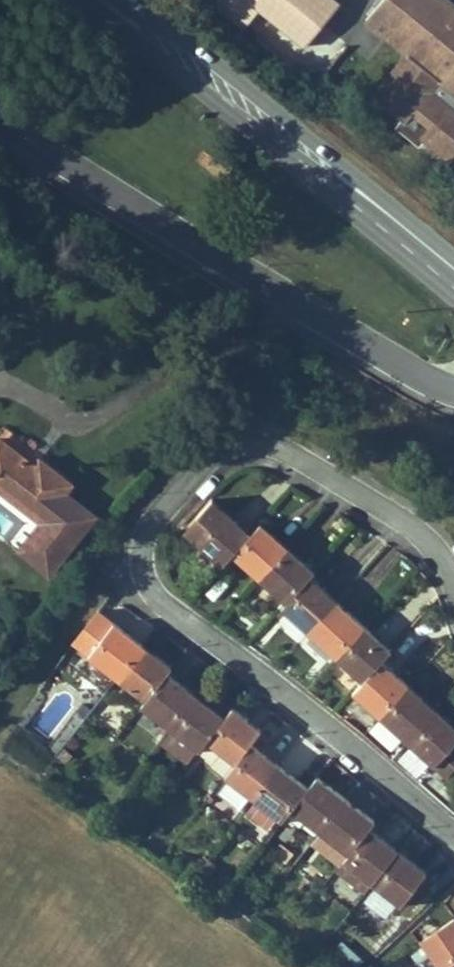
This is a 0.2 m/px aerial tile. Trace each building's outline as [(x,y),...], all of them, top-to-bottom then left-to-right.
[(340,0),(209,0),(316,79),(345,40),(322,24),(340,0)] [(370,16),(411,52),(376,94),(408,120),(416,110),(433,124),(425,133),(453,158),(453,0),(383,0),(370,16)] [(433,124),(416,110),(408,120),(425,133),(433,124)] [(227,558),(234,549),(253,527),(208,489),(182,520),(206,540),(227,558)] [(253,527),(234,549),(248,561),(260,571),(289,536),(263,514),(253,527)] [(289,536),(260,571),(275,584),(289,596),(312,569),(319,560),(289,536)] [(38,550),(24,538),(13,551),(42,576),(47,571),(32,558),(38,550)] [(312,569),(289,596),(281,605),(295,617),(308,627),(338,591),(312,569)] [(338,591),(308,627),(325,642),(336,651),(366,615),(338,591)] [(60,634),(100,662),(125,629),(108,615),(89,602),(60,634)] [(366,615),(336,651),(346,659),(364,674),(380,655),(394,638),(366,615)] [(125,629),(100,662),(132,686),(153,659),(159,652),(144,642),(125,629)] [(380,655),(364,674),(354,686),(362,693),(382,711),(408,679),(380,655)] [(153,659),(132,686),(127,693),(158,716),(183,681),(169,671),(153,659)] [(408,679),(382,711),(395,721),(413,737),(439,705),(408,679)] [(183,681),(158,716),(195,743),(203,733),(220,708),(200,693),(183,681)] [(248,707),(231,694),(220,708),(203,733),(220,745),(212,757),(227,768),(235,756),(251,734),(263,718),(248,707)] [(439,705),(413,737),(433,753),(453,770),(453,718),(439,705)] [(195,743),(158,716),(151,726),(188,753),(195,743)] [(379,717),(372,731),(394,744),(402,729),(379,717)] [(251,734),(235,756),(227,768),(257,790),(281,756),(268,746),(251,734)] [(281,756),(257,790),(286,812),(292,804),(311,778),(300,770),(281,756)] [(311,778),(292,804),(322,826),(348,792),(338,785),(317,770),(311,778)] [(348,792),(322,826),(358,852),(376,828),(383,819),(363,804),(348,792)] [(358,852),(322,826),(315,836),(351,862),(358,852)] [(376,828),(358,852),(351,862),(380,885),(406,849),(390,838),(376,828)] [(406,849),(380,885),(405,903),(432,868),(419,858),(406,849)] [(447,966),(453,966),(453,923),(449,916),(416,938),(432,963),(440,957),(447,966)]
